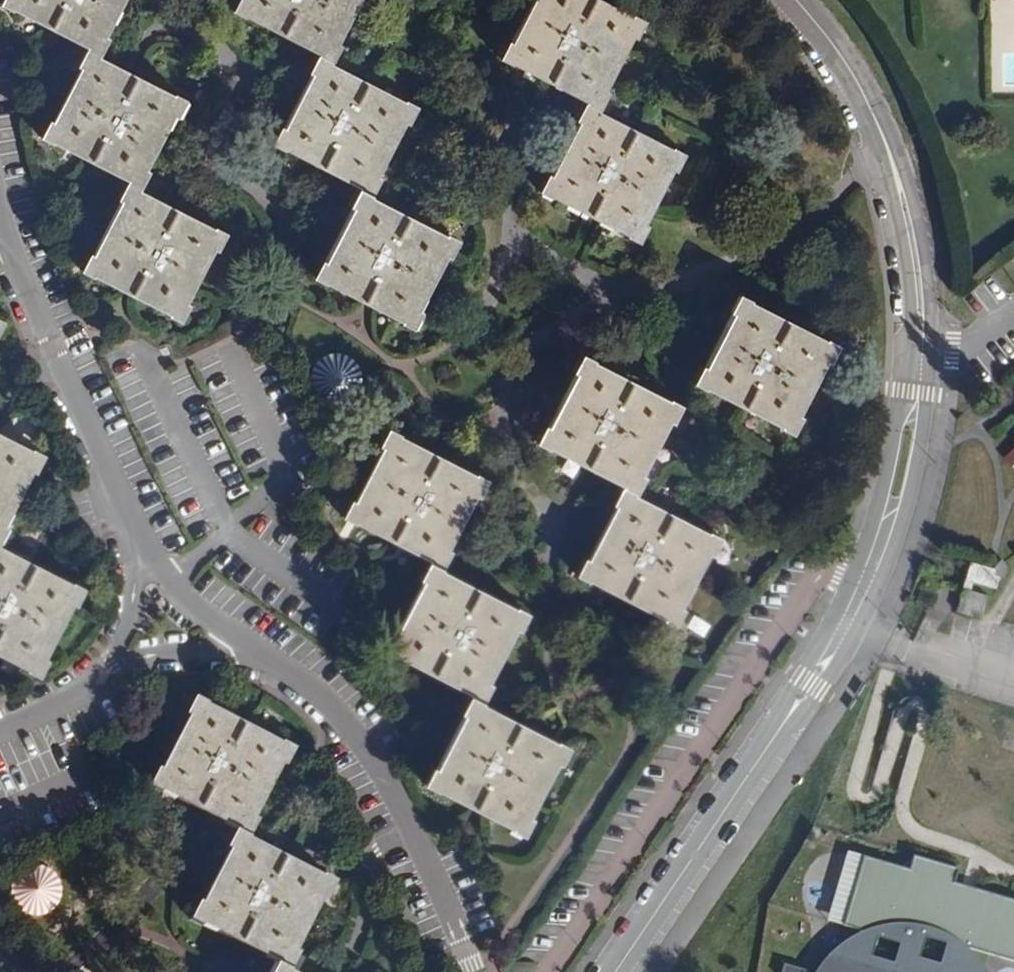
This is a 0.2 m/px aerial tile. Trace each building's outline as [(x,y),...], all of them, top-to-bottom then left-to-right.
[(0,3),(0,6),(13,13),(14,10),(87,47),(86,50),(99,56),(108,39),(105,37),(124,0),(1,0),(0,3)] [(231,11),(244,19),(246,16),(283,35),(319,53),(318,55),(332,62),(341,45),(338,43),(360,0),(237,0),(231,11)] [(599,110),(608,92),(604,90),(632,37),(635,39),(645,20),(634,14),(632,16),(600,0),(534,0),(512,43),(508,40),(499,59),(511,65),(512,64),(586,101),(586,103),(599,110)] [(135,75),(99,56),(86,50),(76,66),(80,69),(53,121),(49,120),(39,138),(52,145),(52,142),(127,180),(126,183),(139,190),(150,172),(146,170),(173,118),(177,119),(186,99),(174,93),(173,94),(135,75)] [(331,64),(332,62),(318,55),(308,72),(312,75),(284,128),(282,127),(272,145),(284,152),(286,150),(323,169),(358,188),(357,190),(372,197),(381,179),(377,177),(406,123),(409,125),(418,107),(406,100),(404,102),(331,64)] [(598,111),(599,110),(586,103),(575,121),(579,122),(552,175),(548,174),(540,192),(552,198),(554,197),(628,234),(627,236),(640,244),(649,225),(645,223),(673,170),(677,171),(686,154),(673,146),(671,149),(598,111)] [(178,209),(139,190),(126,183),(117,199),(121,202),(94,255),(90,253),(81,270),(94,278),(95,276),(181,322),(189,304),(187,303),(214,250),(217,251),(226,233),(215,227),(214,229),(178,209)] [(445,236),(372,197),(357,190),(349,207),(352,209),(326,262),(322,260),(313,277),(326,284),(327,282),(364,302),(401,321),(400,323),(412,329),(422,311),(418,310),(446,257),(449,259),(460,240),(446,233),(445,236)] [(971,291),(980,313),(995,307),(986,285),(971,291)] [(750,300),(738,293),(727,311),(732,314),(705,367),(700,365),(691,382),(704,389),(705,387),(778,425),(779,428),(792,434),(801,417),(797,414),(825,362),(829,363),(838,344),(825,338),(824,341),(750,302),(750,300)] [(320,386),(359,381),(355,354),(316,359),(320,386)] [(621,487),(636,494),(645,476),(642,474),(669,421),(672,423),(682,403),(669,397),(668,400),(592,362),(593,359),(581,354),(571,371),(574,373),(549,427),(544,425),(535,442),(547,449),(548,447),(622,484),(621,487)] [(429,561),(442,569),(451,551),(448,549),(476,496),(480,498),(488,480),(476,473),(475,475),(400,436),(401,435),(388,427),(378,446),(383,448),(355,501),(350,500),(341,518),(354,525),(355,523),(429,561)] [(8,527),(4,525),(32,472),(35,473),(45,454),(32,448),(32,449),(0,433),(0,543),(8,527)] [(1005,457),(1013,467),(1013,449),(1005,457)] [(635,496),(636,494),(621,487),(612,505),(615,506),(589,560),(585,558),(576,577),(588,583),(590,581),(665,618),(663,621),(676,627),(685,610),(681,608),(708,555),(712,557),(721,538),(709,532),(709,534),(635,496)] [(27,668),(27,671),(39,677),(48,660),(44,658),(71,604),(74,605),(85,587),(72,581),(71,583),(0,546),(0,654),(27,668)] [(1008,567),(1002,560),(994,570),(972,563),(957,611),(972,616),(973,611),(982,612),(988,595),(970,589),(973,581),(996,588),(1000,577),(1005,577),(1008,567)] [(442,571),(442,569),(429,561),(420,580),(422,583),(395,634),(392,632),(383,651),(396,658),(397,656),(469,693),(484,701),(492,685),(488,682),(516,630),(520,631),(529,613),(517,606),(515,609),(442,571)] [(482,704),(484,701),(469,693),(460,713),(463,715),(437,768),(432,767),(423,785),(436,791),(438,789),(513,827),(511,830),(523,836),(533,818),(530,816),(556,763),(560,765),(570,746),(558,740),(556,743),(482,704)] [(236,829),(251,837),(260,821),(255,819),(282,764),(286,766),(295,749),(282,742),(281,743),(207,707),(208,705),(195,698),(186,716),(189,718),(163,770),(158,769),(150,787),(162,793),(163,791),(199,810),(236,829)] [(250,840),(251,837),(236,829),(226,849),(229,850),(203,903),(198,901),(190,920),(203,927),(204,925),(242,944),(277,962),(292,970),(301,953),(297,951),(324,898),(327,899),(336,881),(324,875),(323,876),(250,840)] [(917,960),(924,936),(1013,962),(1013,901),(972,905),(950,898),(955,882),(959,869),(913,856),(908,870),(862,857),(843,926),(901,943),(895,965),(865,957),(857,946),(832,962),(839,971),(958,971),(917,960)] [(1013,901),(1013,900),(955,882),(950,898),(972,905),(1013,901)] [(292,970),(277,962),(272,971),(291,971),(292,970)]
